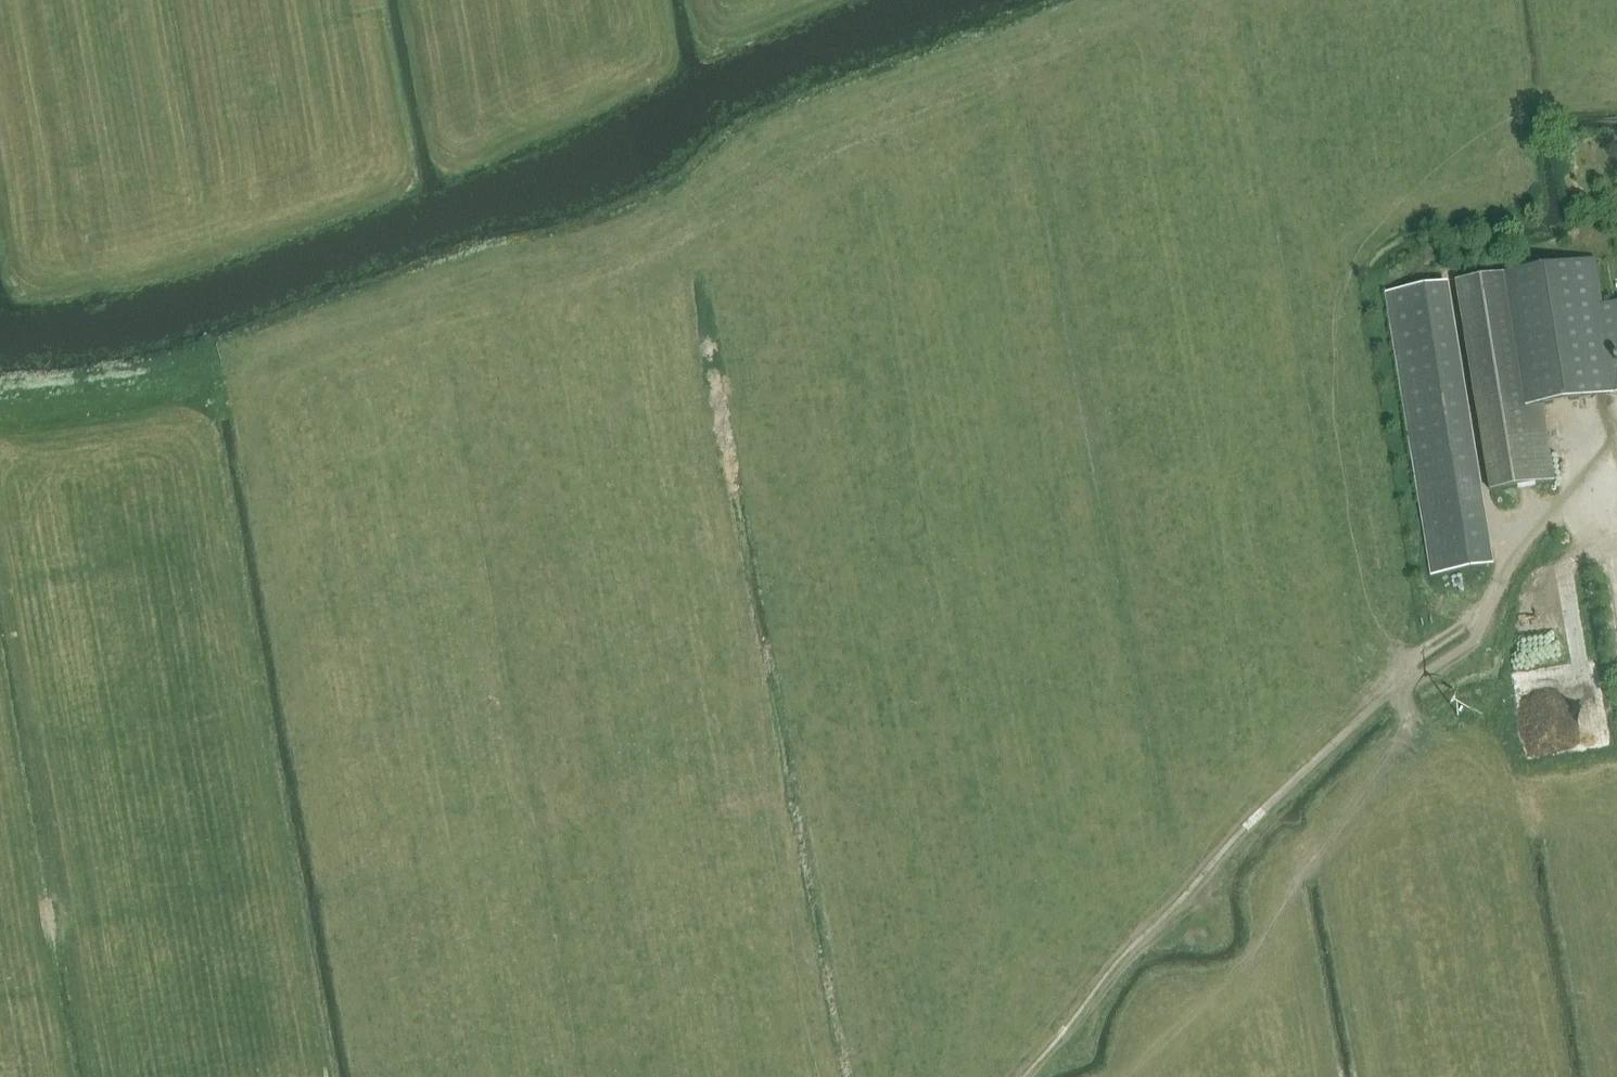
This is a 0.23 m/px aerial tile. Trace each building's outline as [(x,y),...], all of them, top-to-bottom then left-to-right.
[(1536,406),(1612,393),(1616,393),(1616,303),(1603,306),(1595,259),(1520,271),(1471,279),(1505,490),(1548,483),(1536,406)] [(1388,292),(1434,575),(1487,566),(1441,283),(1388,292)]
